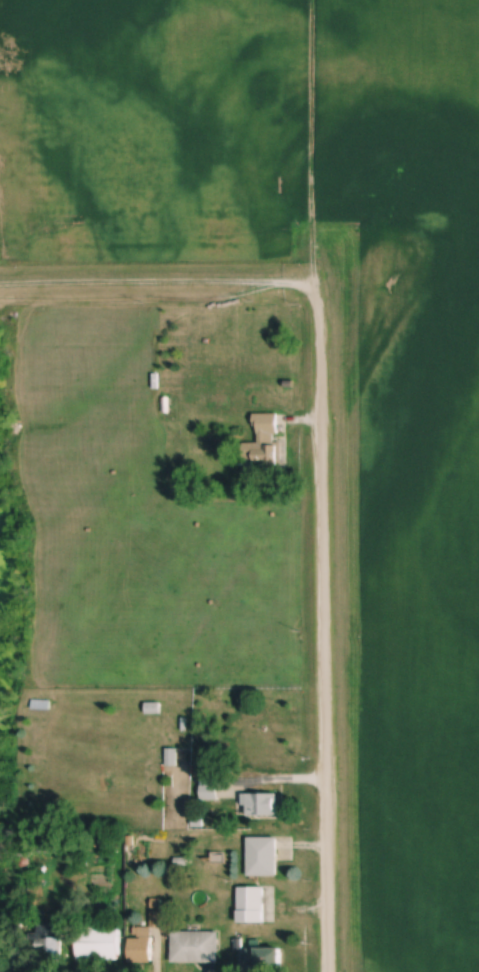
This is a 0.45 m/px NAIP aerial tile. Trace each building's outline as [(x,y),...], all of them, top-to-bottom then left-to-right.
[(280,414),(255,414),(255,443),(244,443),(245,467),(281,466),(280,414)] [(33,708),(51,708),(51,699),(33,699),(33,708)] [(202,800),(219,800),(219,778),(202,778),(202,800)] [(277,793),(244,793),(244,816),(277,816),(277,793)] [(248,837),(248,877),(277,877),(277,837),(248,837)] [(265,887),(239,887),(239,923),(265,923),(265,887)] [(38,961),(64,961),(64,924),(38,924),(38,961)] [(120,925),(78,925),(78,960),(120,960),(120,925)] [(130,962),(152,962),(152,927),(130,927),(130,962)] [(220,963),(220,931),(173,931),(173,963),(220,963)] [(281,948),(245,948),(245,971),(281,971),(281,948)]
